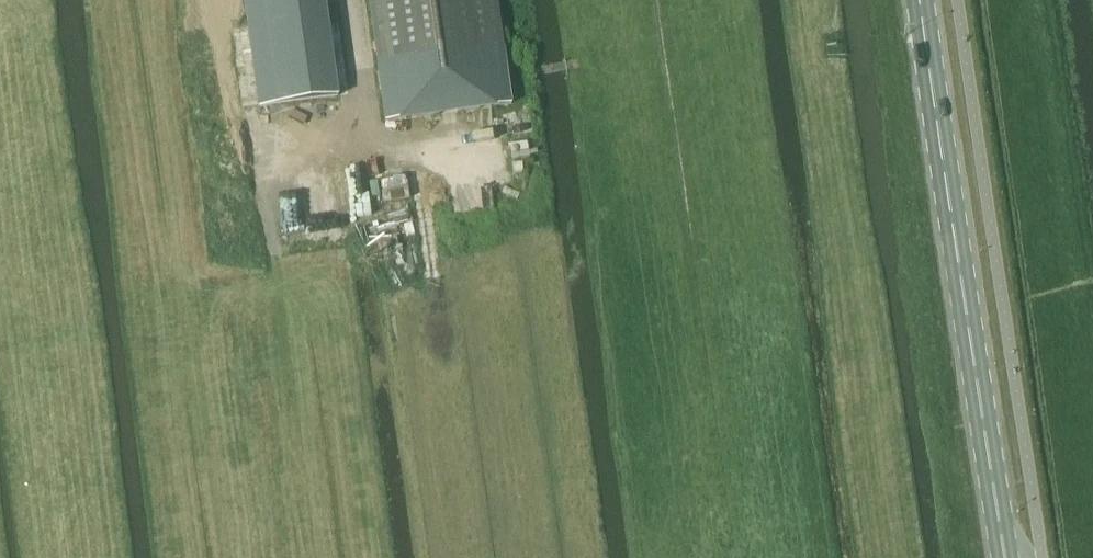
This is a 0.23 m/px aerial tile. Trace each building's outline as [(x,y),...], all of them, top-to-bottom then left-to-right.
[(259,106),(337,95),(324,0),(244,0),(259,106)] [(386,122),(511,105),(502,41),(497,0),(369,0),(386,122)]
